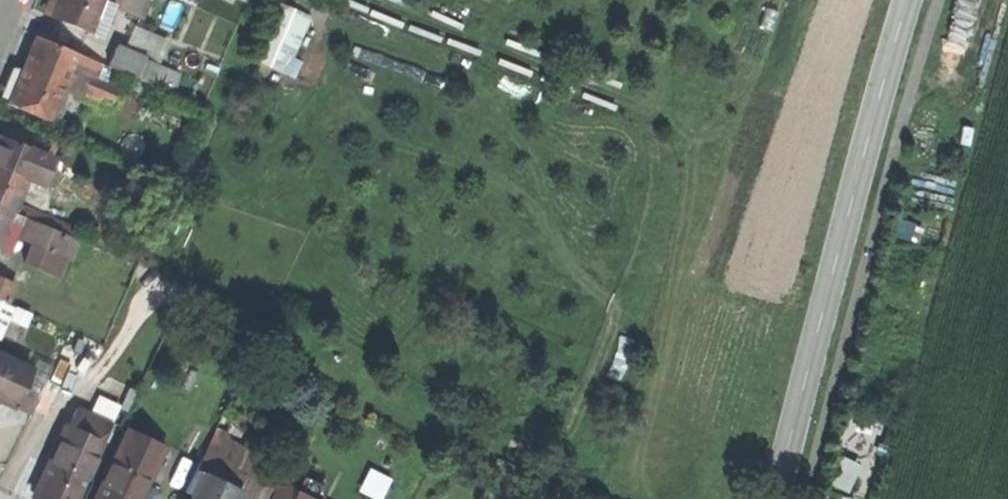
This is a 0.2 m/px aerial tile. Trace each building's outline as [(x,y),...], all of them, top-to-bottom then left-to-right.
[(50,18),(88,33),(91,25),(102,30),(111,6),(100,2),(100,0),(57,0),(50,18)] [(119,0),(100,0),(100,2),(111,6),(116,8),(119,1),(119,0)] [(119,1),(146,12),(151,0),(119,0),(119,1)] [(255,57),(297,75),(304,58),(294,54),(312,13),(283,0),(279,0),(255,57)] [(196,13),(190,26),(210,34),(215,21),(196,13)] [(132,29),(123,52),(154,65),(155,66),(165,43),(132,29)] [(37,38),(24,70),(62,86),(63,82),(75,54),(37,38)] [(114,48),(106,67),(146,84),(154,65),(123,52),(114,48)] [(100,64),(75,54),(63,82),(88,93),(100,64)] [(211,56),(207,65),(220,70),(224,61),(211,56)] [(11,88),(16,90),(10,105),(48,120),(62,86),(24,70),(22,77),(17,75),(11,88)] [(124,87),(115,109),(132,116),(143,91),(126,83),(124,87)] [(11,212),(25,177),(33,180),(44,153),(0,135),(0,208),(11,212)] [(0,208),(0,248),(7,251),(13,235),(15,230),(10,227),(12,222),(7,220),(11,212),(0,208)] [(72,238),(11,212),(7,220),(12,222),(10,227),(15,230),(13,235),(64,256),(72,238)] [(5,303),(14,283),(0,276),(0,301),(5,303)] [(3,338),(15,307),(5,303),(0,301),(0,336),(3,338)] [(29,377),(17,405),(33,412),(36,406),(53,369),(37,361),(29,377)] [(17,405),(29,377),(0,364),(0,397),(17,405)] [(53,369),(36,406),(47,411),(52,400),(64,374),(53,369)] [(64,374),(52,400),(68,408),(80,382),(64,374)] [(74,407),(58,442),(93,459),(110,424),(91,415),(99,398),(84,391),(76,407),(74,407)] [(130,498),(135,498),(161,446),(128,430),(101,485),(130,498)] [(197,466),(194,472),(233,491),(243,495),(250,480),(235,473),(245,452),(222,441),(225,435),(214,430),(205,450),(197,466)] [(177,437),(170,453),(197,466),(205,450),(177,437)] [(32,498),(33,498),(75,498),(93,459),(58,442),(32,498)] [(235,473),(250,480),(243,495),(252,498),(269,498),(276,484),(283,470),(245,452),(235,473)] [(374,466),(363,488),(383,497),(394,476),(374,466)] [(194,472),(193,471),(183,492),(189,495),(198,498),(229,498),(233,491),(194,472)] [(276,484),(269,498),(303,498),(276,484)] [(94,498),(130,498),(101,485),(94,498)]
